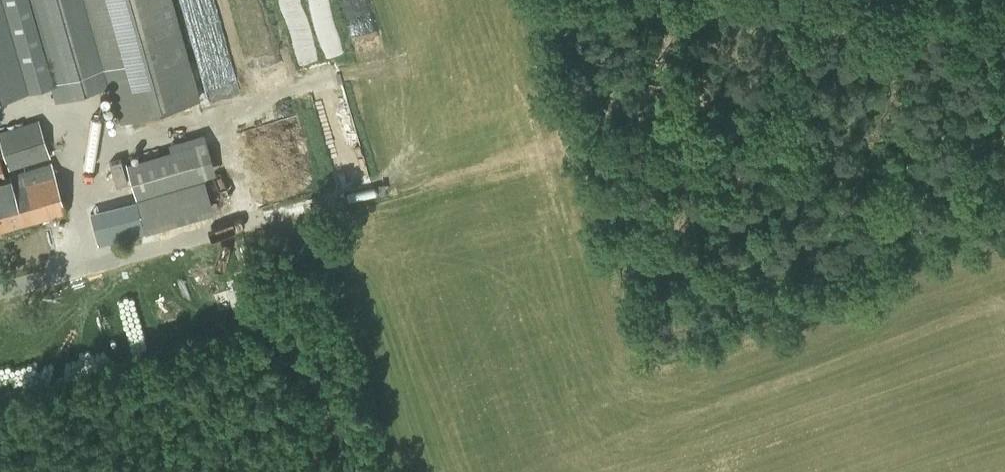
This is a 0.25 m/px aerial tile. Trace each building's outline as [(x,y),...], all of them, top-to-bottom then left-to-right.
[(32,91),(51,85),(56,102),(110,85),(120,121),(200,100),(173,0),(0,0),(0,101),(32,91)] [(50,157),(38,118),(0,129),(0,139),(9,169),(50,157)] [(100,241),(144,228),(136,197),(204,177),(194,142),(126,162),(136,195),(91,205),(100,241)] [(0,154),(0,231),(66,211),(51,161),(12,173),(13,176),(7,178),(0,154)]
